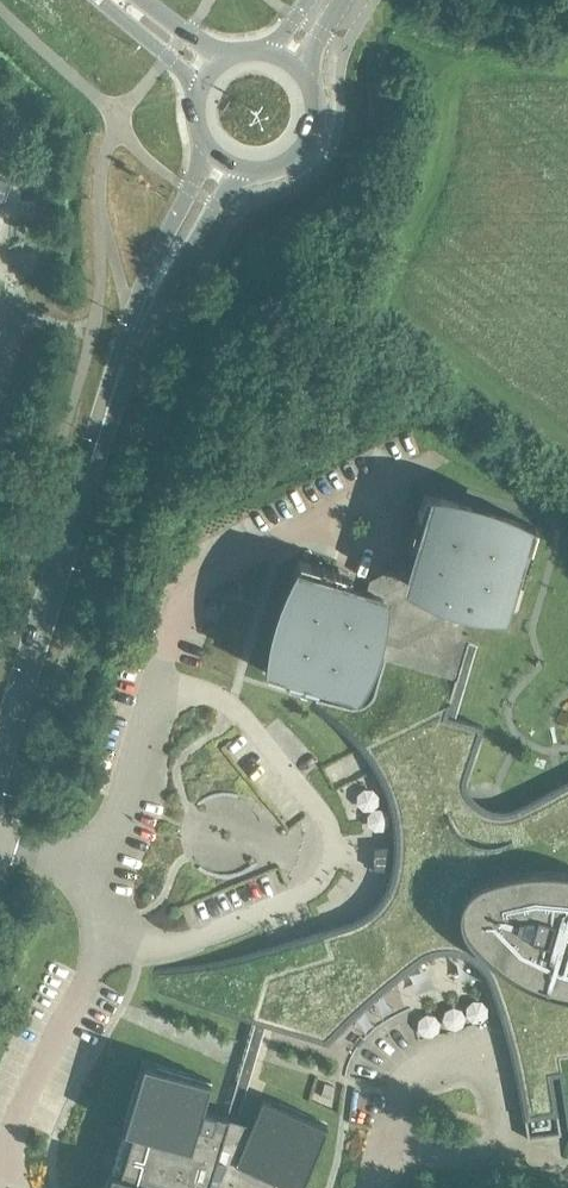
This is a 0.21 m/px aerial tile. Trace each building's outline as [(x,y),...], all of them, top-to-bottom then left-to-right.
[(385,589),(383,596),(318,577),(321,567),(300,560),(266,673),(287,679),(291,669),(357,689),(368,653),(457,679),(469,641),(472,629),(464,627),(472,602),(501,611),(521,545),(531,548),(537,527),(425,493),(419,514),(429,518),(410,581),(402,579),(399,589),(394,591),(385,589)] [(107,1187),(303,1187),(327,1129),(264,1102),(251,1129),(237,1124),(268,1020),(325,1037),(398,974),(420,955),(438,947),(457,948),(471,954),(484,963),(498,981),(506,1003),(514,1042),(525,1078),(531,1114),(556,1111),(551,1071),(560,1069),(559,1055),(567,1054),(567,792),(557,798),(543,806),(525,815),(504,819),(480,815),(467,803),(458,792),(459,775),(477,728),(453,721),(477,643),(469,641),(457,679),(448,712),(372,745),(382,768),(394,780),(398,805),(403,831),(403,858),(399,884),(389,903),(363,928),(219,958),(157,967),(155,990),(254,1016),(225,1120),(207,1113),(214,1085),(144,1066),(122,1138),(133,1141),(121,1180),(110,1176),(107,1187)] [(338,798),(337,825),(379,827),(380,799),(338,798)]
